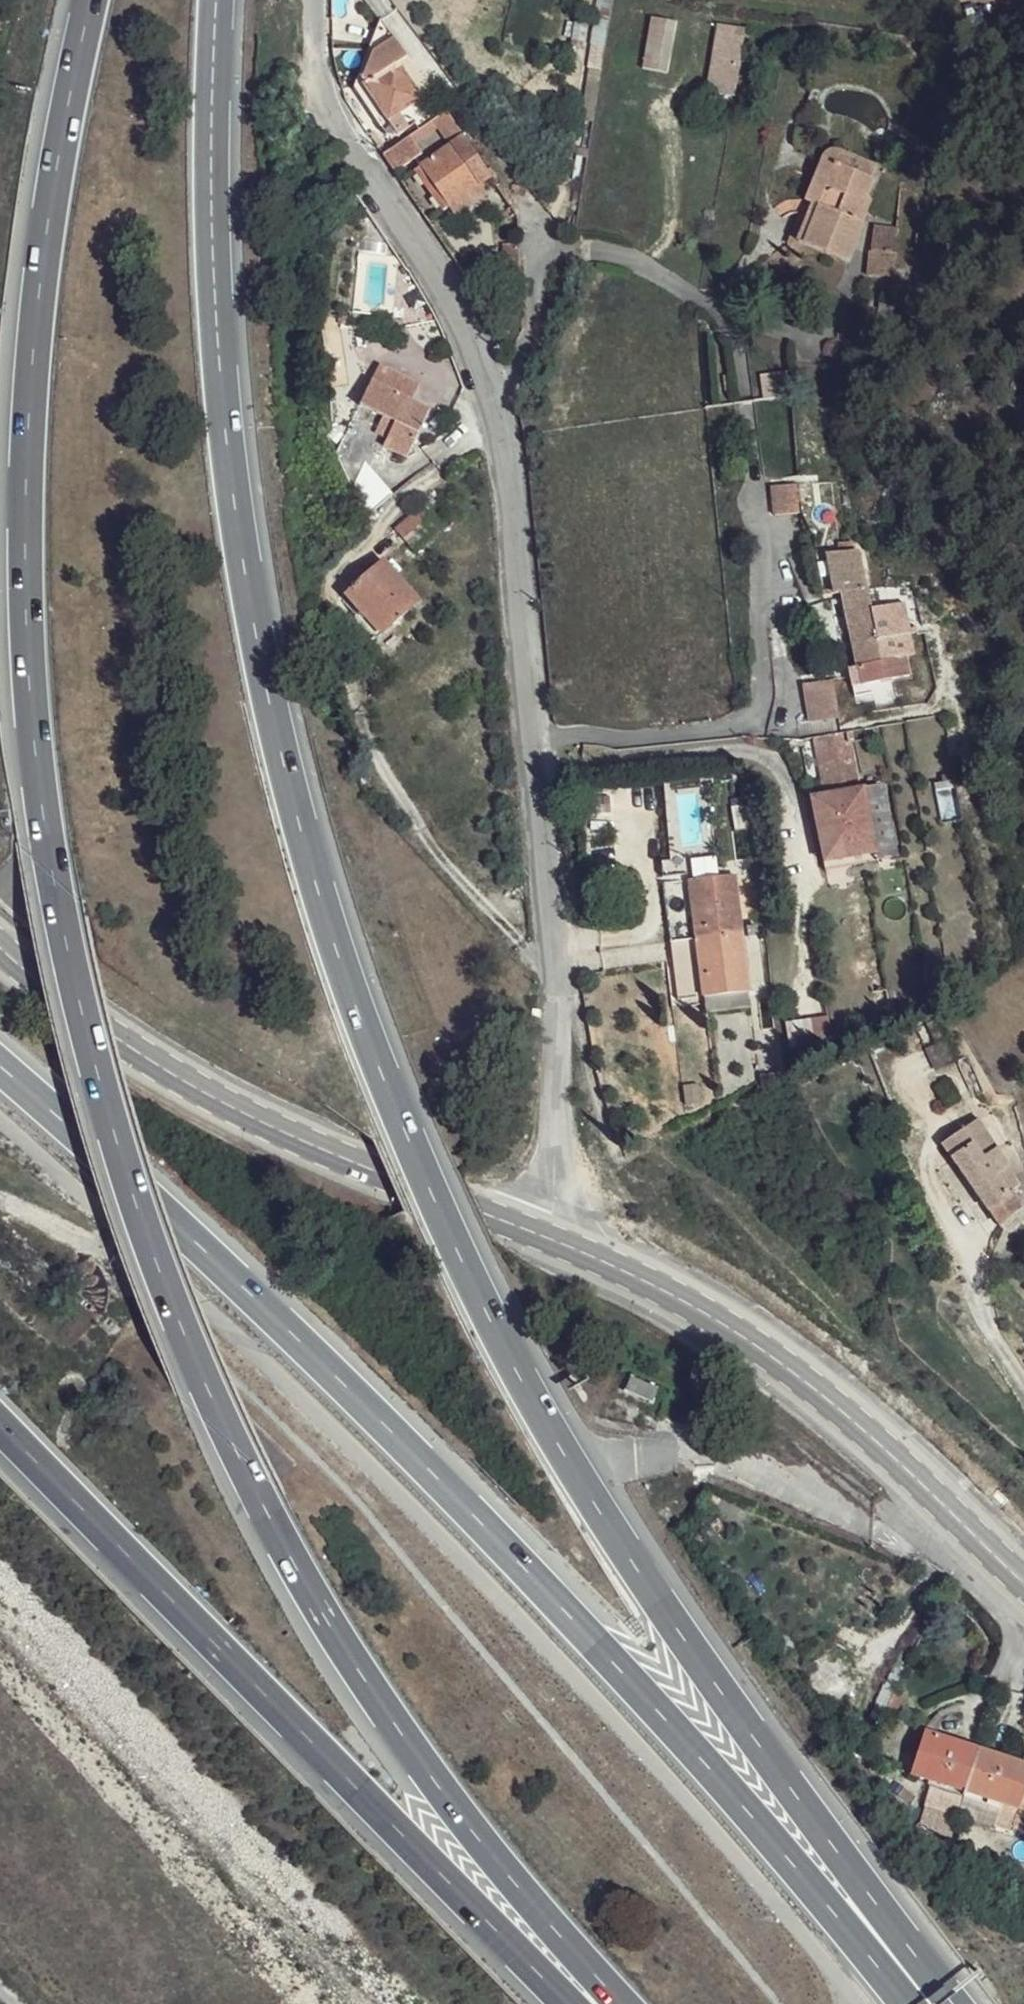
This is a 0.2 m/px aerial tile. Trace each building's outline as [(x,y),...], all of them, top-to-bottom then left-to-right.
[(913,2),(904,2),(905,14),(913,14),(913,2)] [(684,24),(655,18),(649,59),(678,64),(684,24)] [(350,69),(389,124),(434,92),(394,37),(350,69)] [(732,49),(712,45),(700,116),(727,120),(728,102),(724,98),(732,49)] [(761,53),(739,51),(731,94),(727,120),(750,123),(761,53)] [(432,94),(416,107),(429,127),(449,113),(432,94)] [(490,179),(449,113),(429,127),(414,136),(385,156),(399,176),(417,159),(412,151),(438,131),(446,142),(454,153),(426,172),(447,208),(490,179)] [(848,182),(836,183),(815,237),(824,240),(809,279),(865,301),(880,260),(874,256),(891,200),(848,182)] [(397,377),(386,394),(422,414),(431,397),(397,377)] [(367,412),(340,459),(359,497),(380,461),(391,469),(394,462),(415,476),(419,465),(441,427),(422,414),(386,394),(373,415),(367,412)] [(805,482),(775,482),(778,514),(811,512),(806,496),(805,482)] [(409,549),(443,531),(428,504),(395,522),(409,549)] [(855,554),(823,560),(832,597),(842,595),(857,670),(874,666),(880,682),(905,674),(896,638),(895,626),(889,612),(872,615),(855,554)] [(388,563),(353,594),(381,626),(369,637),(376,644),(421,603),(388,563)] [(909,622),(895,626),(896,638),(912,634),(909,622)] [(874,666),(857,670),(860,685),(880,682),(874,666)] [(832,706),(817,710),(821,726),(835,721),(832,706)] [(823,741),(813,744),(822,795),(840,791),(829,739),(823,741)] [(864,792),(813,798),(818,837),(829,835),(833,856),(876,848),(864,792)] [(829,835),(818,837),(822,858),(833,856),(829,835)] [(733,880),(664,888),(681,1004),(702,1002),(750,996),(733,880)] [(750,996),(702,1002),(704,1021),(752,1011),(750,996)] [(827,1014),(786,1021),(791,1051),(832,1044),(827,1014)] [(952,1088),(938,1097),(944,1106),(960,1099),(952,1088)] [(974,1126),(965,1132),(975,1147),(984,1140),(974,1126)] [(965,1132),(940,1147),(989,1214),(999,1206),(1007,1220),(1022,1213),(1018,1207),(1010,1194),(1021,1188),(996,1152),(985,1162),(975,1147),(965,1132)] [(984,1140),(975,1147),(985,1162),(996,1152),(989,1135),(984,1140)] [(927,1736),(913,1776),(927,1781),(967,1793),(1020,1810),(1023,1798),(1023,1764),(927,1736)] [(967,1793),(927,1781),(917,1814),(916,1825),(945,1836),(952,1832),(967,1793)]
